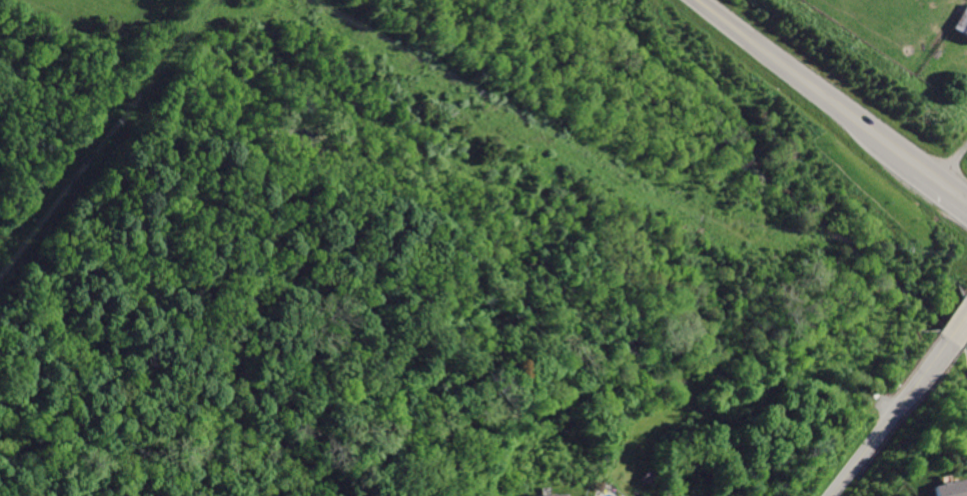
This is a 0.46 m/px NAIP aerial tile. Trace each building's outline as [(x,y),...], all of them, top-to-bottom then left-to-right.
[(950,29),(966,39),(966,1),(950,29)] [(930,495),(962,495),(958,478),(928,485),(930,495)]
